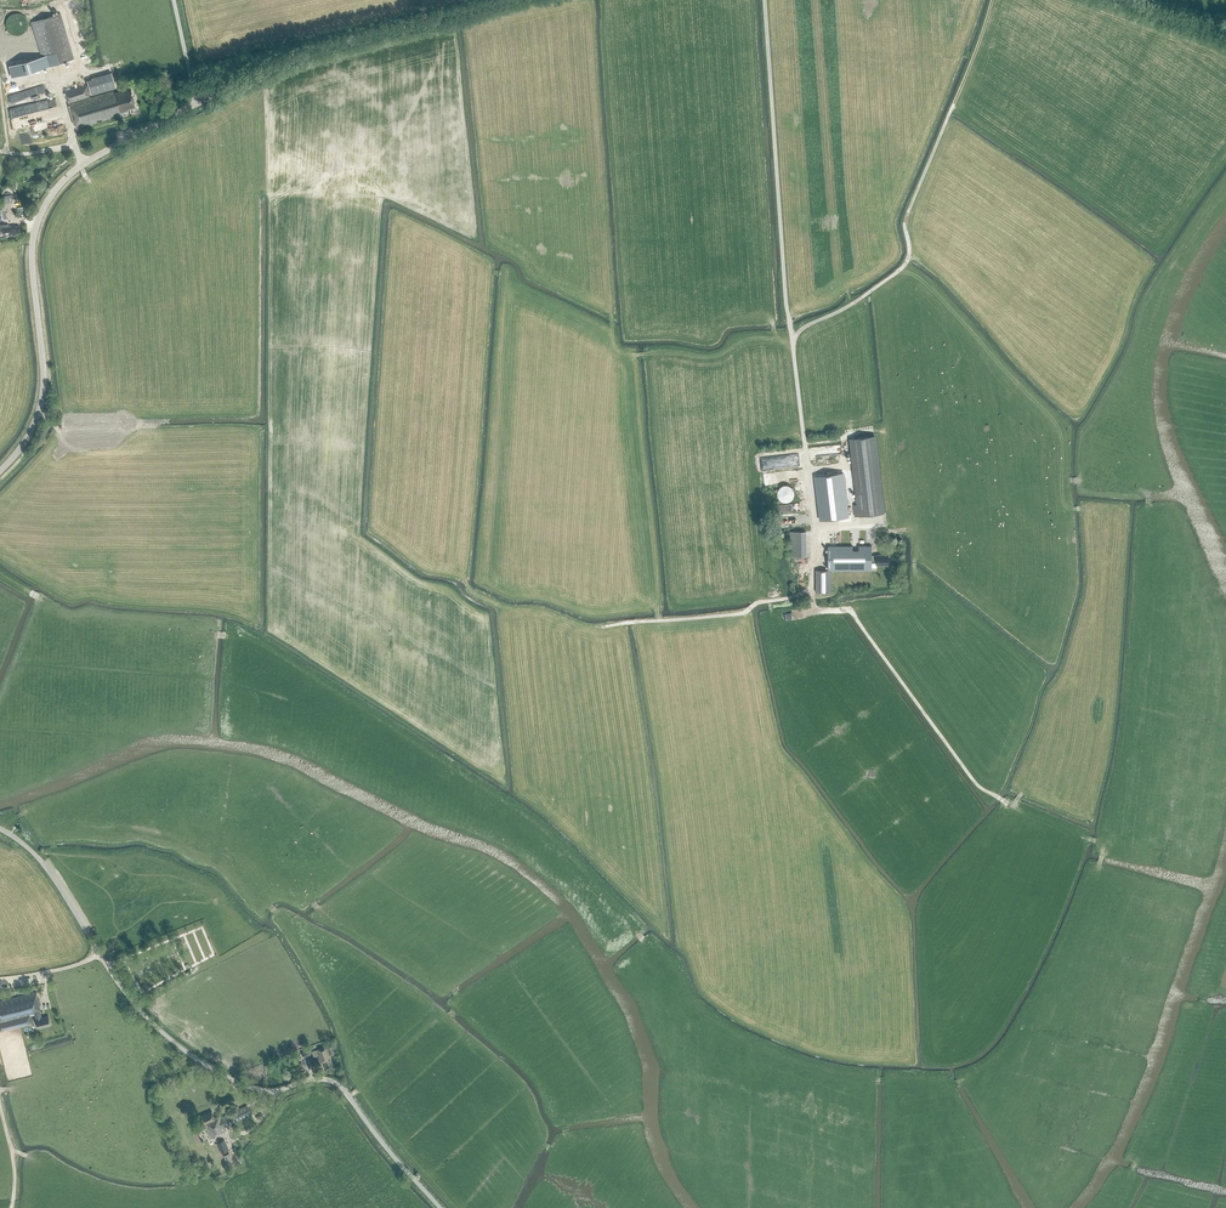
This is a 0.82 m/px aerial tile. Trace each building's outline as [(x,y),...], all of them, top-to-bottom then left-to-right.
[(74,59),(60,13),(31,22),(45,68),(74,59)] [(105,74),(87,79),(92,95),(109,90),(105,74)] [(7,93),(9,104),(31,98),(27,84),(7,90),(8,93),(7,93)] [(114,93),(113,90),(112,90),(89,97),(86,85),(64,91),(76,129),(121,115),(120,112),(128,110),(128,108),(135,106),(136,106),(135,103),(131,89),(123,92),(122,90),(114,93)] [(26,118),(11,120),(13,129),(27,127),(26,118)] [(13,194),(5,195),(6,203),(13,202),(13,194)] [(4,222),(0,222),(0,232),(4,232),(5,237),(14,235),(14,233),(19,232),(18,226),(15,226),(15,225),(8,226),(8,224),(4,225),(4,222)] [(885,513),(875,436),(849,439),(857,504),(853,505),(855,517),(885,513)] [(845,473),(813,477),(819,521),(851,517),(845,473)] [(777,474),(767,475),(767,484),(777,484),(777,474)] [(780,485),(779,500),(794,500),(794,485),(780,485)] [(808,530),(791,530),(791,555),(808,555),(808,530)] [(852,545),(828,545),(828,569),(825,570),(816,571),(816,592),(831,592),(831,571),(831,569),(871,569),(871,563),(876,563),(876,566),(888,566),(888,556),(876,556),(871,556),(871,545),(859,545),(859,549),(852,549),(852,545)] [(36,992),(0,1001),(0,1032),(20,1027),(32,1024),(30,1016),(35,1015),(38,1028),(50,1025),(48,1016),(41,1017),(40,1013),(41,1013),(36,992)] [(334,1054),(331,1045),(316,1050),(320,1062),(323,1061),(325,1068),(333,1065),(330,1055),(334,1054)] [(225,1127),(251,1114),(247,1105),(220,1118),(219,1116),(214,1118),(212,1112),(198,1118),(201,1125),(199,1126),(201,1130),(206,1128),(210,1138),(226,1130),(225,1127)] [(229,1150),(224,1140),(217,1143),(221,1153),(229,1150)] [(224,1156),(227,1162),(234,1159),(230,1153),(224,1156)]
